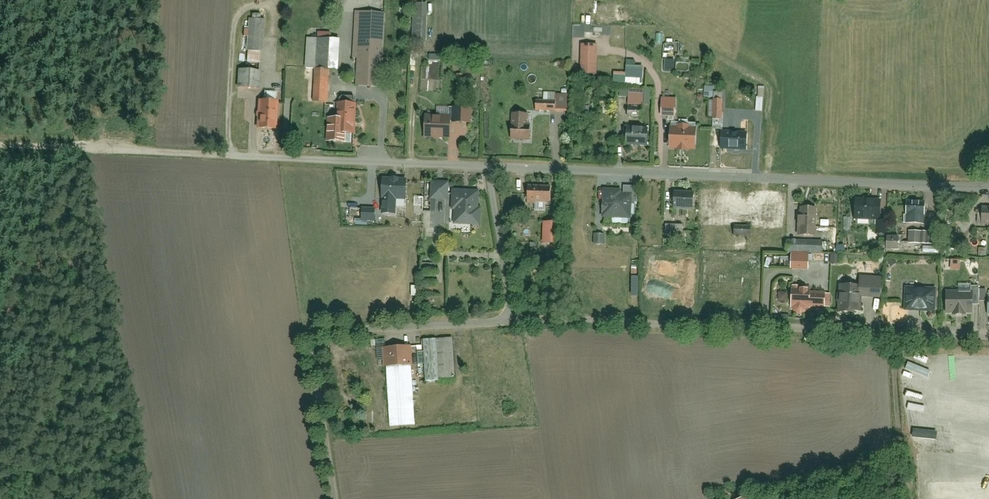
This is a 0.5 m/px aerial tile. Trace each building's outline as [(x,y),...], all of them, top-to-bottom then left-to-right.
[(414,5),(413,43),(427,43),(427,5),(414,5)] [(348,63),(357,64),(355,86),(379,88),(384,18),(352,16),(348,63)] [(247,20),(247,52),(262,52),(262,20),(247,20)] [(324,105),(326,72),(336,72),(337,42),(327,42),(327,41),(306,40),(303,104),(324,105)] [(577,45),(578,77),(596,77),(595,45),(577,45)] [(235,70),(236,90),(259,89),(258,69),(235,70)] [(627,91),(627,105),(644,105),(644,91),(627,91)] [(660,100),(660,117),(675,117),(675,101),(660,100)] [(254,102),(256,130),(276,129),(274,101),(254,102)] [(344,144),(344,129),(351,129),(351,111),(345,111),(345,103),(335,102),(335,118),(326,118),(325,144),(344,144)] [(535,102),(535,114),(554,114),(555,103),(535,102)] [(709,102),(709,122),(722,122),(721,102),(709,102)] [(465,123),(464,104),(435,105),(436,116),(450,116),(451,124),(465,123)] [(626,110),(626,119),(640,120),(640,111),(626,110)] [(420,122),(420,138),(447,138),(447,121),(420,122)] [(508,129),(508,142),(529,142),(529,129),(508,129)] [(666,129),(666,150),(695,150),(695,129),(666,129)] [(623,131),(622,146),(649,147),(649,132),(623,131)] [(720,137),(720,152),(748,152),(748,137),(720,137)] [(385,178),(384,196),(387,196),(399,197),(406,197),(407,179),(385,178)] [(432,182),(432,199),(450,199),(450,182),(432,182)] [(529,184),(528,201),(551,203),(552,185),(529,184)] [(453,189),(453,221),(481,222),(482,190),(453,189)] [(608,190),(607,213),(635,214),(636,191),(608,190)] [(678,190),(677,207),(696,208),(697,191),(678,190)] [(387,196),(386,213),(398,213),(399,197),(387,196)] [(883,218),(878,218),(878,201),(851,201),(851,220),(871,220),(872,240),(884,240),(883,218)] [(905,201),(905,219),(929,219),(929,201),(905,201)] [(803,205),(802,235),(817,236),(819,206),(803,205)] [(378,208),(365,207),(365,219),(378,220),(378,208)] [(980,226),(988,225),(988,208),(979,208),(980,226)] [(541,222),(542,246),(558,246),(557,222),(541,222)] [(752,226),(737,225),(737,235),(752,236),(752,226)] [(909,232),(909,245),(930,244),(930,231),(909,232)] [(607,234),(598,234),(598,244),(607,244),(607,234)] [(898,250),(898,238),(887,237),(886,249),(898,250)] [(791,240),(790,253),(826,253),(826,241),(791,240)] [(793,254),(793,268),(811,268),(811,254),(793,254)] [(533,268),(533,283),(544,283),(543,268),(533,268)] [(859,278),(859,287),(840,287),(840,313),(857,313),(858,296),(876,296),(876,278),(859,278)] [(793,286),(792,306),(828,308),(828,305),(829,295),(829,293),(812,292),(813,287),(793,286)] [(904,292),(904,312),(931,312),(930,291),(904,292)] [(970,295),(947,294),(946,314),(969,315),(970,295)] [(423,342),(425,384),(452,383),(450,341),(423,342)] [(381,349),(382,367),(386,367),(388,428),(411,428),(409,348),(381,349)]
